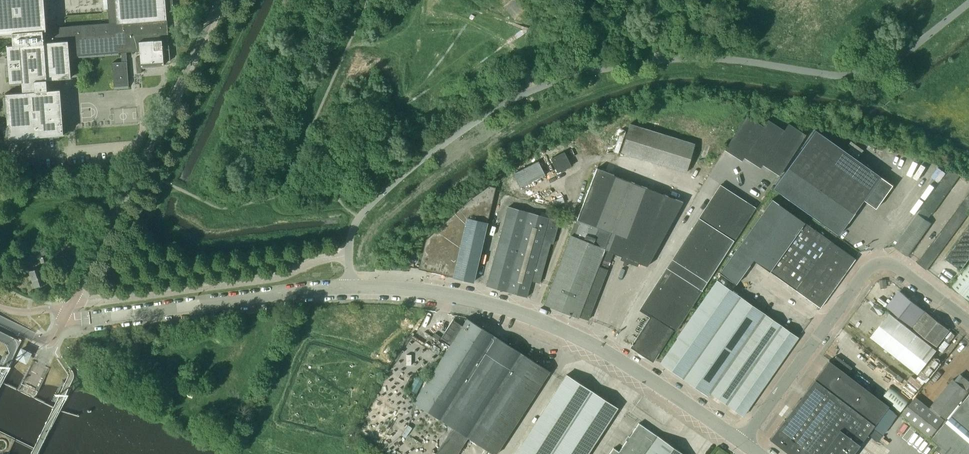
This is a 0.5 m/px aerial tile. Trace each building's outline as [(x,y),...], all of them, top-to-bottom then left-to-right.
[(12,32),(13,45),(7,45),(9,82),(13,82),(14,92),(5,93),(8,138),(63,134),(60,89),(47,90),(46,80),(71,78),(69,56),(66,26),(46,28),(44,0),(0,0),(0,33),(12,32)] [(141,66),(164,65),(162,49),(169,49),(167,19),(166,11),(173,10),(173,0),(107,0),(108,9),(109,23),(66,26),(69,56),(121,52),(122,62),(112,62),(114,86),(129,85),(126,52),(140,51),(140,57),(136,57),(137,70),(141,69),(141,66)] [(747,115),(725,149),(742,160),(745,156),(761,167),(763,164),(780,175),(806,134),(788,123),(784,130),(768,119),(763,126),(747,115)] [(686,173),(695,143),(630,123),(621,152),(686,173)] [(815,130),(773,188),(838,234),(864,200),(876,208),(892,185),(880,176),(881,176),(815,130)] [(571,165),(564,151),(550,158),(557,172),(571,165)] [(527,183),(546,174),(539,161),(513,173),(521,190),(529,187),(527,183)] [(571,236),(545,303),(579,317),(579,316),(588,320),(608,269),(598,265),(605,248),(648,265),(683,201),(597,168),(577,220),(581,222),(575,237),(571,236)] [(958,180),(961,175),(950,169),(948,172),(958,180)] [(958,180),(948,172),(944,177),(954,185),(958,180)] [(954,185),(944,177),(941,182),(951,190),(954,185)] [(951,190),(941,182),(937,187),(948,194),(951,190)] [(652,316),(632,346),(653,359),(672,329),(675,331),(756,206),(721,184),(640,308),(652,316)] [(427,239),(419,267),(454,275),(454,277),(474,281),(496,187),(490,185),(471,197),(427,239)] [(948,194),(937,187),(934,191),(944,199),(948,194)] [(944,199),(934,191),(930,196),(941,204),(944,199)] [(563,196),(552,201),(554,206),(565,202),(563,196)] [(941,204),(930,196),(927,201),(937,209),(941,204)] [(805,222),(773,198),(720,272),(736,284),(754,259),(769,271),(805,222)] [(937,209),(927,201),(923,206),(934,214),(937,209)] [(968,212),(968,205),(963,201),(960,205),(968,212)] [(966,217),(968,213),(968,212),(960,205),(957,209),(966,217)] [(895,245),(895,246),(908,255),(932,222),(929,220),(934,214),(923,206),(895,245)] [(509,207),(486,285),(520,294),(526,296),(531,279),(539,281),(550,243),(553,244),(559,221),(509,207)] [(953,214),(963,221),(966,217),(957,209),(953,214)] [(950,218),(960,225),(963,221),(953,214),(950,218)] [(947,223),(956,230),(960,225),(950,218),(947,223)] [(769,271),(820,307),(855,259),(805,222),(769,271)] [(944,227),(953,234),(956,230),(947,223),(944,227)] [(940,231),(950,239),(953,234),(944,227),(940,231)] [(968,260),(968,228),(946,258),(962,270),(968,260)] [(937,236),(947,243),(950,239),(940,231),(937,236)] [(934,240),(943,247),(947,243),(937,236),(934,240)] [(930,245),(940,252),(943,247),(934,240),(930,245)] [(45,244),(33,252),(38,259),(49,251),(45,244)] [(927,249),(937,256),(940,252),(930,245),(927,249)] [(924,253),(933,261),(937,256),(927,249),(924,253)] [(920,258),(930,265),(933,261),(924,253),(920,258)] [(46,256),(40,258),(43,266),(49,264),(46,256)] [(920,258),(917,262),(927,269),(930,265),(920,258)] [(952,285),(968,299),(968,263),(952,285)] [(41,267),(29,271),(35,286),(46,282),(41,267)] [(660,361),(708,395),(710,392),(743,416),(798,337),(717,279),(660,361)] [(924,310),(901,291),(888,307),(912,326),(924,310)] [(871,309),(881,316),(884,311),(874,304),(871,309)] [(950,330),(926,312),(914,328),(937,346),(950,330)] [(890,313),(871,336),(918,374),(937,350),(890,313)] [(452,343),(414,402),(454,428),(438,453),(440,453),(458,453),(469,437),(494,453),(496,453),(550,371),(468,318),(462,327),(455,322),(444,339),(452,343)] [(24,360),(26,356),(28,353),(21,349),(17,356),(24,360)] [(3,356),(0,362),(0,375),(5,377),(12,363),(15,356),(9,353),(5,351),(3,356)] [(829,360),(770,439),(789,453),(852,453),(888,406),(829,360)] [(515,453),(587,453),(617,407),(566,374),(515,453)] [(910,380),(919,386),(922,381),(913,375),(910,380)] [(52,401),(62,405),(70,388),(72,384),(70,383),(65,380),(63,379),(59,386),(52,401)] [(933,438),(968,395),(968,391),(954,379),(931,406),(930,408),(916,396),(902,414),(930,437),(930,436),(933,438)] [(891,385),(881,398),(901,412),(910,399),(891,385)] [(933,438),(939,444),(936,447),(944,453),(968,453),(968,395),(933,438)] [(656,435),(639,423),(626,440),(619,451),(613,447),(609,453),(683,453),(656,435)]
